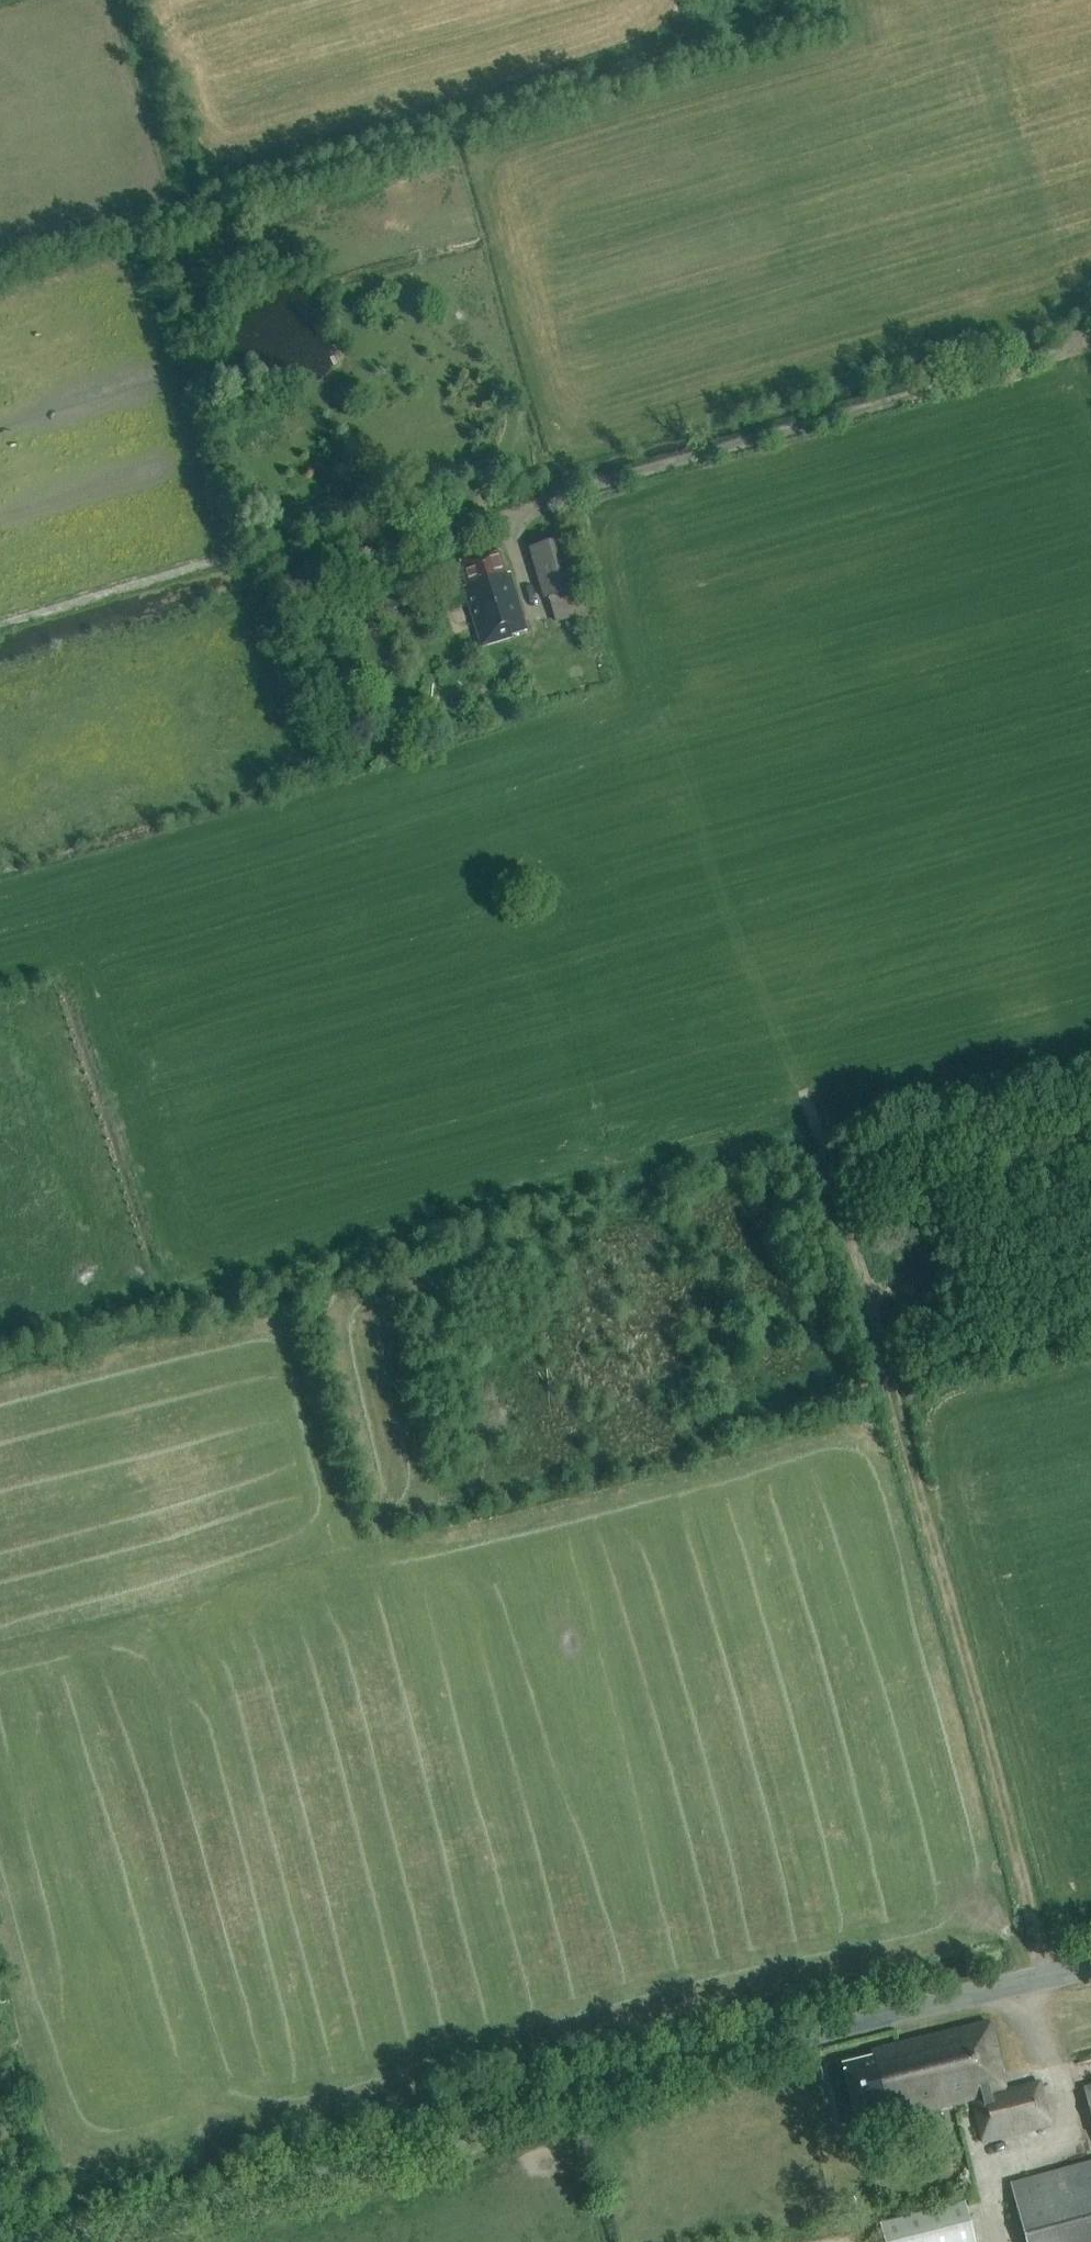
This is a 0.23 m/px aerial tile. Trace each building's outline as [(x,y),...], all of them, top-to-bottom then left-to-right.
[(548,598),(580,588),(565,538),(533,547),(548,598)] [(527,629),(510,572),(506,573),(499,550),(459,562),(467,586),(464,587),(482,645),(512,636),(512,634),(527,629)] [(591,627),(580,589),(542,602),(549,628),(579,619),(582,630),(591,627)] [(333,736),(337,748),(353,744),(349,731),(333,736)] [(385,746),(387,756),(400,752),(397,742),(385,746)] [(990,2023),(990,2024),(873,2055),(873,2054),(872,2054),(874,2061),(845,2068),(859,2125),(890,2117),(896,2137),(932,2127),(928,2113),(975,2101),(986,2144),(1054,2126),(1043,2082),(1008,2091),(991,2023),(990,2023)] [(1012,2191),(1026,2241),(1090,2241),(1090,2163),(1011,2184),(1012,2191)] [(880,2227),(884,2241),(976,2241),(965,2204),(880,2227)]
